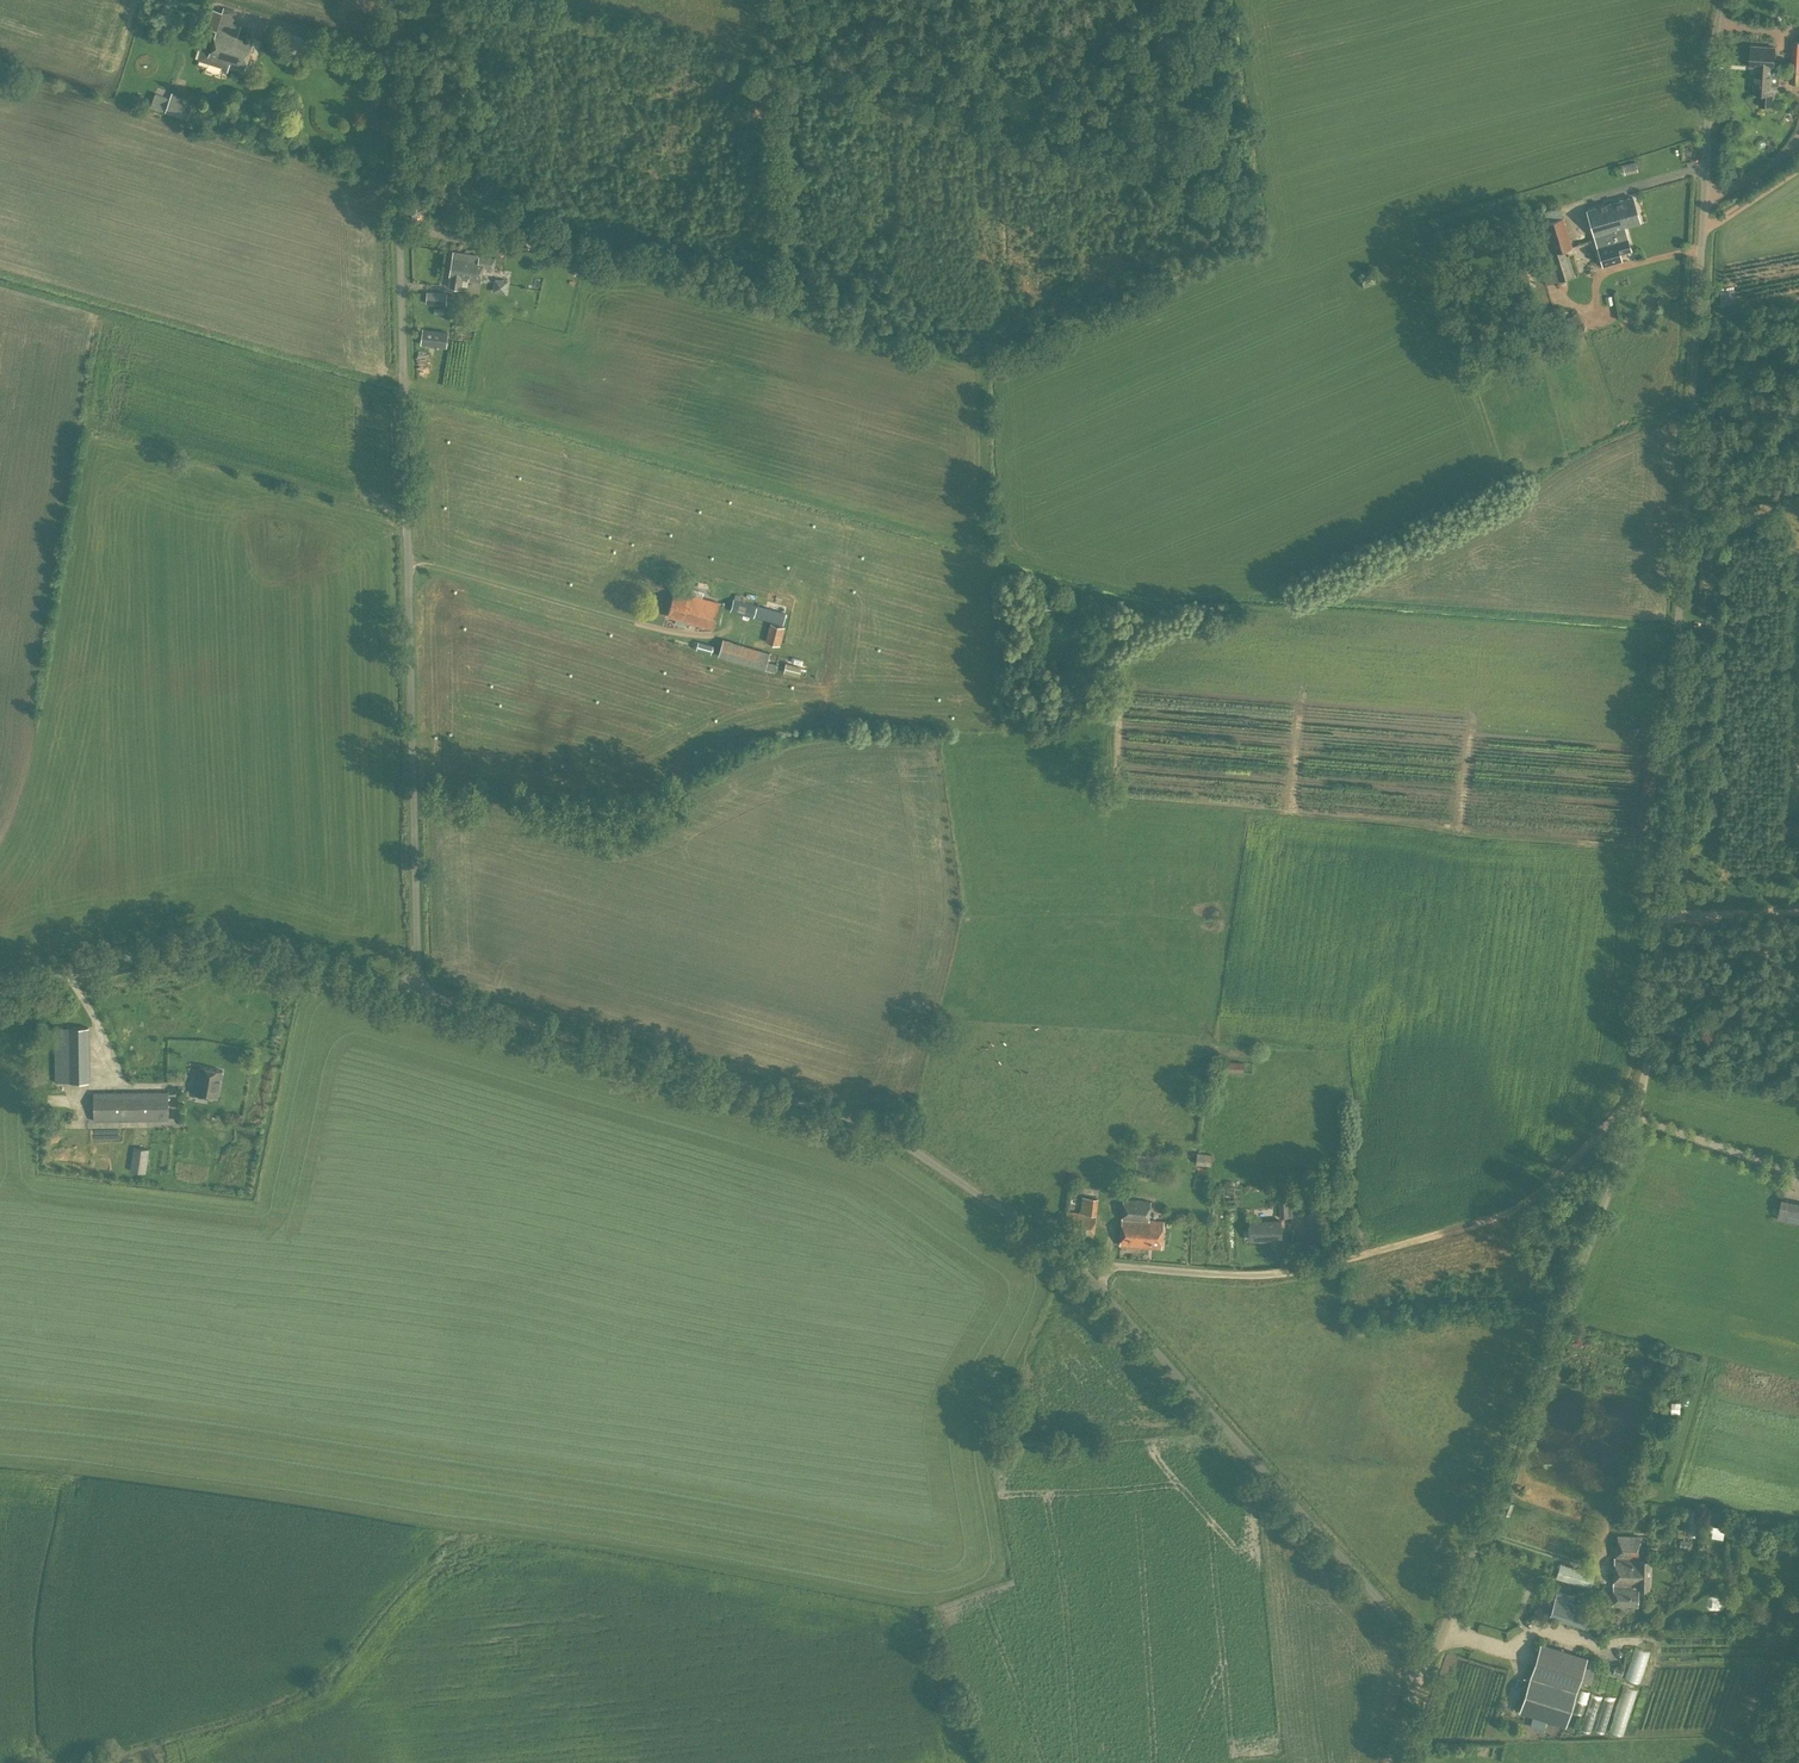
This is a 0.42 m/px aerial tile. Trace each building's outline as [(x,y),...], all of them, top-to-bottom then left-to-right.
[(198,60),(208,63),(210,58),(245,68),(253,41),(238,36),(241,25),(233,23),(236,15),(210,8),(204,27),(216,30),(210,48),(203,45),(198,60)] [(1790,79),(1789,82),(1798,83),(1798,42),(1792,42),(1791,51),(1790,67),(1790,79)] [(1751,46),(1751,51),(1750,66),(1756,66),(1754,93),(1759,93),(1758,106),(1773,107),(1774,98),(1776,98),(1776,85),(1779,85),(1780,62),(1774,62),(1775,47),(1758,46),(1751,46)] [(172,92),(169,99),(158,95),(153,107),(165,111),(165,112),(187,120),(194,100),(172,92)] [(1593,234),(1624,226),(1640,222),(1632,196),(1586,210),(1593,234)] [(1544,234),(1532,238),(1537,257),(1550,253),(1546,240),(1569,233),(1564,217),(1563,217),(1543,223),(1541,223),(1544,234)] [(1631,250),(1624,226),(1593,234),(1601,259),(1603,266),(1622,260),(1619,253),(1631,250)] [(478,262),(477,262),(478,255),(453,251),(449,277),(450,278),(449,287),(461,288),(461,284),(467,285),(468,280),(481,282),(484,268),(494,269),(495,258),(479,255),(478,262)] [(1550,253),(1537,257),(1545,284),(1575,276),(1569,255),(1566,255),(1552,260),(1550,253)] [(1360,276),(1364,287),(1376,283),(1373,272),(1360,276)] [(511,275),(499,274),(499,285),(510,286),(511,275)] [(427,292),(427,302),(446,304),(446,293),(427,292)] [(423,329),(422,344),(445,347),(447,332),(423,329)] [(686,626),(687,621),(712,628),(718,602),(675,591),(668,616),(676,618),(674,623),(686,626)] [(785,612),(757,605),(734,598),(730,611),(753,618),(754,616),(782,623),(785,612)] [(779,645),(785,626),(770,622),(765,641),(779,645)] [(723,638),(719,656),(776,670),(778,662),(769,660),(771,650),(723,638)] [(703,651),(712,654),(715,646),(706,643),(703,651)] [(784,672),(805,676),(807,668),(786,663),(784,672)] [(90,1082),(89,1027),(54,1027),(55,1082),(90,1082)] [(1224,1072),(1243,1073),(1243,1062),(1225,1061),(1224,1072)] [(195,1093),(218,1097),(222,1070),(200,1066),(195,1093)] [(169,1120),(168,1091),(93,1092),(94,1121),(169,1120)] [(148,1149),(134,1147),(131,1170),(145,1172),(148,1149)] [(1195,1164),(1210,1166),(1212,1154),(1197,1152),(1195,1164)] [(1082,1197),(1080,1212),(1067,1210),(1064,1234),(1093,1237),(1096,1215),(1098,1199),(1082,1197)] [(1124,1199),(1120,1244),(1161,1247),(1163,1221),(1148,1220),(1150,1201),(1124,1199)] [(1288,1217),(1288,1199),(1278,1199),(1279,1218),(1288,1217)] [(1779,1219),(1798,1223),(1798,1202),(1783,1199),(1779,1219)] [(1280,1220),(1250,1221),(1250,1240),(1281,1238),(1280,1220)] [(1712,1524),(1710,1536),(1723,1539),(1725,1527),(1712,1524)] [(1613,1586),(1638,1587),(1649,1588),(1650,1558),(1639,1558),(1640,1536),(1617,1536),(1617,1547),(1614,1547),(1613,1586)] [(1555,1578),(1590,1589),(1595,1574),(1560,1563),(1555,1578)] [(1638,1587),(1613,1586),(1612,1605),(1637,1606),(1638,1587)] [(1558,1590),(1555,1597),(1554,1597),(1549,1616),(1584,1626),(1590,1608),(1571,1602),(1574,1595),(1558,1590)] [(1571,1714),(1587,1656),(1541,1642),(1525,1702),(1571,1714)] [(1589,1659),(1583,1681),(1591,1683),(1597,1661),(1589,1659)] [(1624,1734),(1637,1688),(1623,1684),(1610,1731),(1624,1734)] [(1604,1731),(1613,1698),(1596,1694),(1594,1702),(1602,1705),(1600,1713),(1601,1714),(1597,1730),(1604,1731)] [(1590,1732),(1597,1714),(1589,1711),(1581,1729),(1590,1732)]
